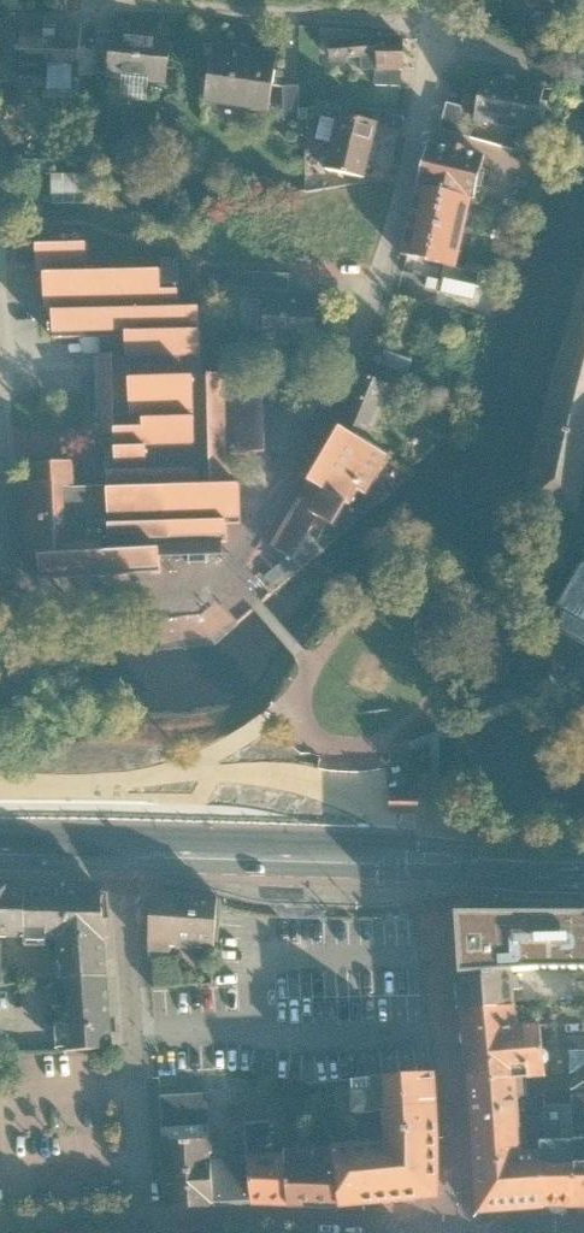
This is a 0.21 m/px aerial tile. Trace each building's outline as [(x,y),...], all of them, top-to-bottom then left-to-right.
[(82,23),(23,23),(23,75),(48,75),(48,88),(75,88),(76,75),(81,75),(82,41),(82,23)] [(114,78),(117,28),(102,27),(99,77),(114,78)] [(177,33),(117,28),(114,78),(173,82),(177,33)] [(279,47),(216,39),(207,102),(271,110),(279,47)] [(97,41),(82,41),(81,75),(96,75),(97,41)] [(404,41),(329,42),(329,57),(363,57),(363,68),(379,68),(379,84),(403,84),(404,41)] [(479,106),(477,119),(540,131),(550,82),(486,70),(479,106)] [(301,116),(300,83),(286,83),(287,117),(301,116)] [(473,133),(477,119),(479,106),(447,99),(442,127),(473,133)] [(373,149),(379,120),(340,113),(335,142),(373,149)] [(368,178),(373,149),(335,142),(329,171),(368,178)] [(431,142),(420,186),(476,200),(477,194),(481,195),(489,155),(431,142)] [(50,174),(51,203),(98,203),(97,174),(50,174)] [(459,267),(476,200),(420,186),(404,253),(459,267)] [(94,241),(44,242),(44,270),(49,270),(50,309),(59,309),(59,331),(88,331),(88,344),(103,344),(105,428),(120,427),(121,467),(111,467),(111,486),(75,487),(74,459),(37,460),(38,484),(26,485),(28,554),(42,554),(43,576),(165,573),(165,556),(189,556),(189,562),(199,561),(209,561),(209,555),(225,555),(225,540),(230,540),(230,523),(245,523),(244,478),(237,478),(236,450),(257,450),(257,456),(275,456),(274,391),(233,392),(232,369),(221,369),(206,370),(205,303),(187,303),(187,283),(186,260),(165,261),(165,271),(94,272),(94,241)] [(291,272),(234,271),(233,288),(291,289),(291,272)] [(539,427),(526,503),(578,512),(583,481),(583,277),(539,427)] [(350,401),(338,428),(372,443),(395,387),(362,374),(350,401)] [(301,495),(273,544),(275,546),(297,558),(311,533),(320,538),(329,524),(337,529),(350,506),(355,509),(363,494),(370,498),(392,454),(372,443),(338,428),(301,495)] [(565,604),(565,633),(583,645),(583,570),(565,604)] [(414,795),(390,795),(390,813),(421,813),(421,795),(414,795)] [(33,891),(0,891),(0,987),(7,987),(6,944),(32,944),(33,891)] [(111,894),(33,891),(32,944),(62,944),(64,984),(113,983),(111,894)] [(221,899),(156,894),(155,949),(222,947),(221,899)] [(281,923),(323,922),(322,909),(281,911),(281,923)] [(456,912),(461,979),(516,978),(583,977),(583,912),(456,912)] [(466,1019),(520,1014),(516,978),(461,979),(466,1019)] [(115,1053),(113,983),(64,984),(66,1054),(115,1053)] [(544,1085),(540,1031),(523,1032),(520,1014),(466,1019),(471,1091),(523,1087),(544,1085)] [(391,1123),(437,1121),(435,1076),(357,1079),(359,1124),(391,1123)] [(471,1091),(476,1156),(528,1154),(523,1087),(471,1091)] [(547,1091),(550,1154),(552,1212),(576,1210),(582,1210),(576,1090),(547,1091)] [(164,1100),(166,1145),(214,1142),(212,1097),(164,1100)] [(343,1154),(345,1208),(440,1206),(437,1121),(391,1123),(393,1153),(343,1154)] [(250,1158),(253,1208),(345,1208),(343,1154),(276,1155),(275,1124),(248,1124),(250,1158)] [(218,1210),(216,1159),(215,1142),(166,1145),(169,1213),(218,1210)] [(552,1212),(550,1154),(528,1154),(476,1156),(480,1215),(552,1212)] [(253,1208),(250,1158),(216,1159),(218,1210),(253,1208)]
